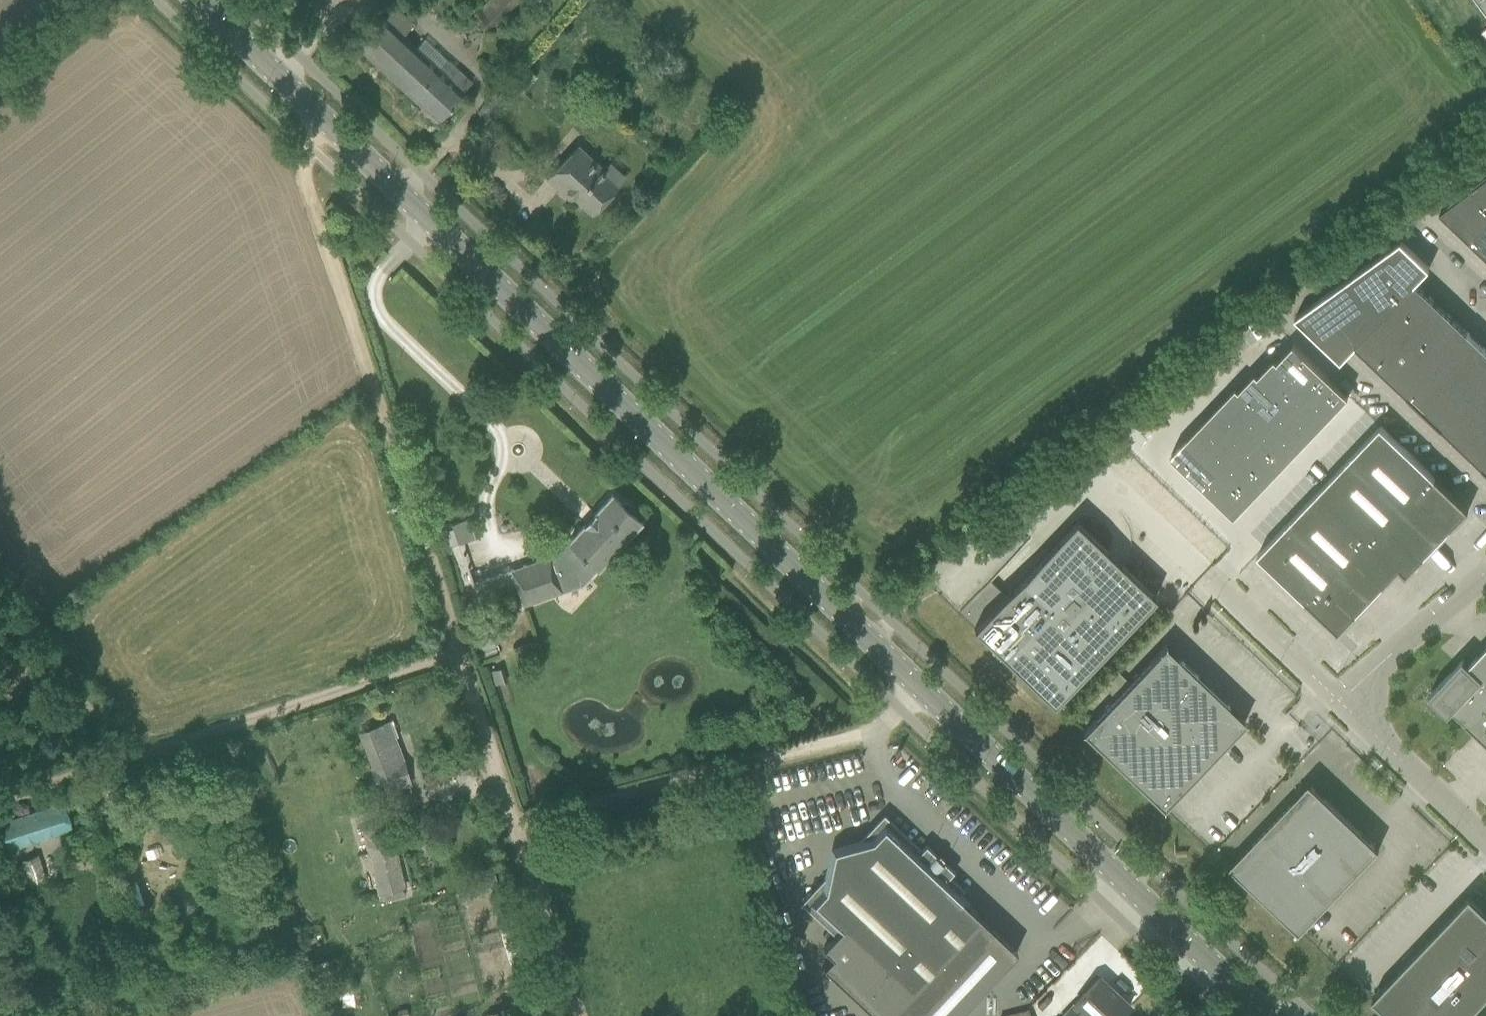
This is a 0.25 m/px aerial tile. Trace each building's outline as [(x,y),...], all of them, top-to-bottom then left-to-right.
[(473,17),(485,28),(489,32),(519,0),(489,0),(473,17)] [(384,19),(384,18),(358,46),(438,120),(464,93),(463,92),(471,83),(457,70),(448,78),(403,36),(413,26),(394,8),(384,19)] [(494,66),(500,74),(510,68),(504,59),(494,66)] [(516,85),(524,92),(537,77),(529,69),(516,85)] [(617,186),(576,148),(548,178),(563,193),(567,189),(592,213),(617,186)] [(1472,188),(1485,202),(1485,177),(1472,188)] [(1472,188),(1439,212),(1439,213),(1470,242),(1485,225),(1485,202),(1472,188)] [(1470,242),(1485,257),(1485,225),(1470,242)] [(1414,282),(1415,283),(1429,269),(1400,241),(1347,279),(1384,314),(1414,282)] [(1384,314),(1347,279),(1295,317),(1340,361),(1355,347),(1354,346),(1384,314)] [(1415,283),(1414,282),(1384,314),(1406,335),(1436,304),(1415,284),(1415,283)] [(1436,304),(1406,335),(1422,350),(1452,319),(1436,304)] [(1406,335),(1384,314),(1354,346),(1355,347),(1376,367),(1406,335)] [(1466,333),(1452,319),(1422,350),(1438,365),(1468,334),(1467,332),(1466,333)] [(1484,349),(1468,334),(1438,365),(1454,381),(1484,349)] [(1406,335),(1376,367),(1392,382),(1422,350),(1406,335)] [(1274,357),(1274,358),(1300,383),(1316,366),(1293,344),(1289,348),(1278,359),(1277,360),(1274,357)] [(1484,349),(1454,381),(1470,396),(1485,379),(1485,351),(1484,349)] [(1438,365),(1422,350),(1392,382),(1406,396),(1407,398),(1438,365)] [(1255,372),(1254,372),(1283,400),(1300,383),(1274,358),(1269,362),(1259,374),(1258,375),(1255,372)] [(1454,381),(1438,365),(1407,398),(1423,413),(1454,381)] [(1316,366),(1300,383),(1332,413),(1333,412),(1344,401),(1348,396),(1316,366)] [(1236,386),(1235,387),(1267,417),(1283,400),(1254,372),(1250,377),(1239,388),(1239,389),(1236,386)] [(1470,396),(1485,411),(1485,379),(1470,396)] [(1470,396),(1454,381),(1423,413),(1439,428),(1470,396)] [(1300,383),(1283,400),(1315,430),(1317,429),(1327,418),(1332,413),(1300,383)] [(1220,402),(1219,404),(1251,434),(1267,417),(1235,387),(1231,391),(1220,402)] [(1439,428),(1441,429),(1462,448),(1485,423),(1485,411),(1470,396),(1439,428)] [(1283,400),(1267,417),(1299,447),(1300,446),(1311,435),(1315,430),(1283,400)] [(1204,420),(1203,421),(1235,451),(1251,434),(1219,404),(1215,408),(1204,420)] [(1267,417),(1251,434),(1283,464),(1284,463),(1295,452),(1299,447),(1267,417)] [(1188,437),(1187,438),(1218,468),(1235,451),(1203,421),(1199,425),(1188,437)] [(1462,448),(1481,467),(1484,470),(1485,467),(1485,423),(1462,448)] [(1349,459),(1436,542),(1450,528),(1451,528),(1468,510),(1435,478),(1380,426),(1349,459)] [(1251,434),(1235,451),(1267,482),(1268,480),(1279,469),(1283,464),(1251,434)] [(1172,454),(1170,455),(1202,485),(1218,468),(1187,438),(1182,442),(1172,454)] [(1235,451),(1218,468),(1250,499),(1252,497),(1262,486),(1267,482),(1235,451)] [(1436,542),(1349,459),(1318,490),(1406,574),(1423,557),(1436,542)] [(1218,468),(1202,485),(1234,516),(1235,514),(1246,503),(1250,499),(1218,468)] [(1318,490),(1288,522),(1369,599),(1383,585),(1398,569),(1406,575),(1406,574),(1318,490)] [(568,542),(569,542),(559,552),(561,553),(556,559),(541,564),(539,560),(510,570),(523,606),(552,596),(550,590),(578,580),(583,574),(588,578),(597,569),(598,569),(601,566),(600,566),(641,522),(631,512),(631,508),(626,504),(622,504),(612,495),(595,513),(595,512),(584,525),(570,541),(570,540),(568,542)] [(1075,524),(1077,523),(1075,521),(1061,536),(1005,595),(989,580),(958,613),(974,628),(973,628),(975,630),(976,629),(1053,702),(1052,703),(1053,705),(1155,598),(1154,596),(1152,597),(1121,567),(1117,571),(1103,558),(1107,554),(1075,524)] [(1369,599),(1288,522),(1257,555),(1305,601),(1338,632),(1355,614),(1369,599)] [(462,526),(450,530),(455,546),(468,541),(462,526)] [(486,628),(472,633),(474,639),(488,634),(486,628)] [(1448,714),(1452,709),(1485,741),(1485,645),(1469,664),(1463,659),(1428,695),(1448,714)] [(1161,653),(1166,647),(1165,646),(1110,703),(1100,714),(1083,732),(1084,733),(1085,732),(1100,746),(1099,747),(1147,793),(1148,792),(1162,805),(1161,807),(1163,808),(1245,722),(1243,721),(1238,726),(1224,712),(1229,707),(1228,706),(1220,714),(1205,700),(1208,697),(1192,682),(1197,677),(1181,661),(1176,666),(1161,653)] [(505,679),(501,667),(492,670),(496,682),(505,679)] [(388,721),(359,731),(361,735),(374,771),(372,772),(379,795),(412,786),(406,762),(403,763),(388,721)] [(1320,911),(1379,849),(1376,847),(1375,848),(1309,786),(1311,784),(1309,782),(1230,866),(1232,868),(1233,866),(1280,910),(1290,920),(1310,899),(1319,907),(1317,909),(1320,911)] [(71,827),(63,803),(0,825),(0,843),(3,850),(71,827)] [(362,827),(367,850),(396,844),(391,820),(362,827)] [(837,877),(814,902),(841,928),(823,947),(832,956),(823,966),(876,1015),(957,1015),(1017,952),(950,890),(951,890),(937,877),(942,872),(926,857),(921,862),(884,827),(860,852),(841,857),(837,877)] [(31,885),(45,881),(38,858),(24,862),(31,885)] [(491,885),(488,886),(518,988),(519,991),(538,985),(506,881),(491,885)] [(1471,1012),(1474,1009),(1485,996),(1485,912),(1469,896),(1372,998),(1391,1015),(1467,1015),(1471,1012)] [(1064,1015),(1120,1015),(1129,1006),(1099,978),(1085,993),(1075,1004),(1064,1015)]
